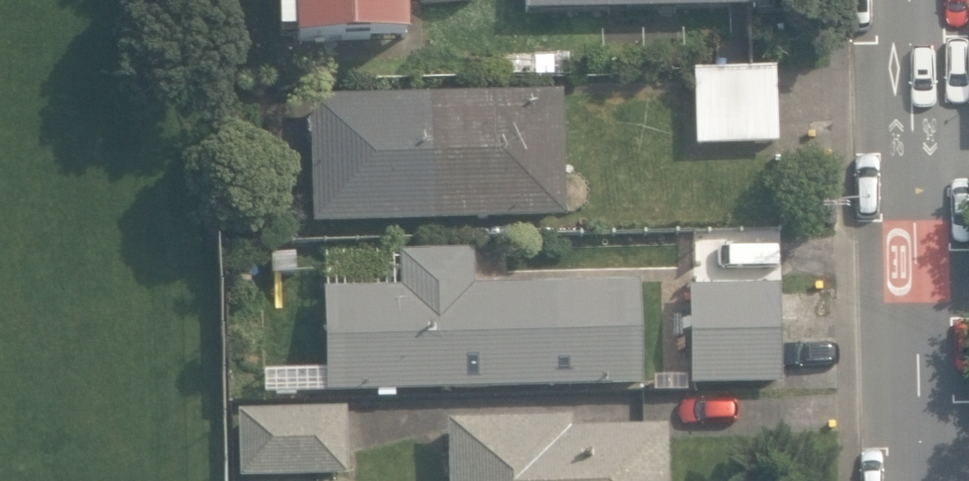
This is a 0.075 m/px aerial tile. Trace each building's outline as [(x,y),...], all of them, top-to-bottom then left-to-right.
[(296,45),(407,43),(406,0),(278,0),(279,39),(296,39),(296,45)] [(689,63),(690,138),(770,137),(770,62),(689,63)] [(311,96),(314,222),(567,216),(564,90),(311,96)] [(379,391),(379,398),(397,398),(397,390),(645,384),(642,280),(475,284),(474,249),(402,250),(403,286),(327,288),(329,392),(379,391)] [(691,286),(693,384),(784,381),(781,284),(691,286)] [(236,411),(239,477),(348,473),(346,406),(236,411)] [(450,480),(669,480),(668,426),(572,429),(572,417),(449,420),(450,480)]
